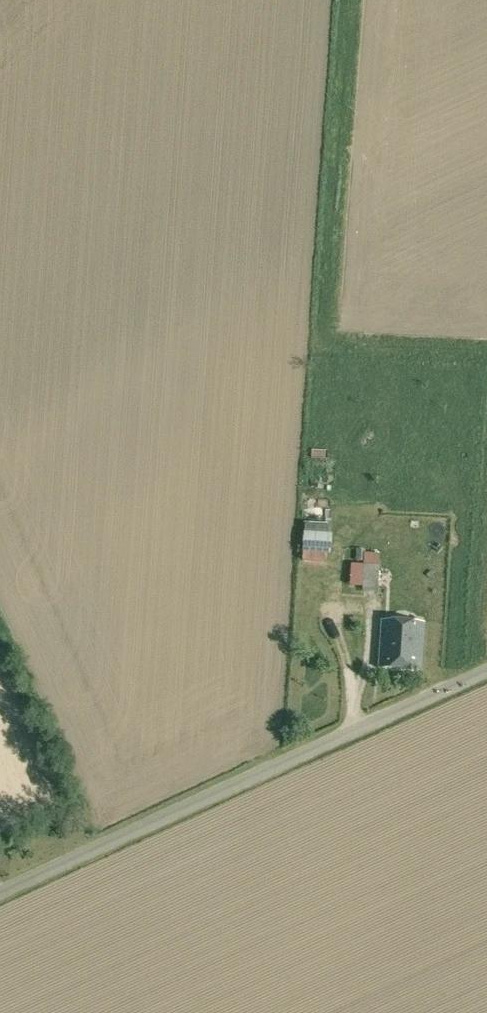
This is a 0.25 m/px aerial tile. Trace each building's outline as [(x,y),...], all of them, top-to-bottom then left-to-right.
[(363,565),(362,590),(377,591),(378,565),(363,565)] [(381,620),(378,669),(421,672),(424,623),(381,620)]
